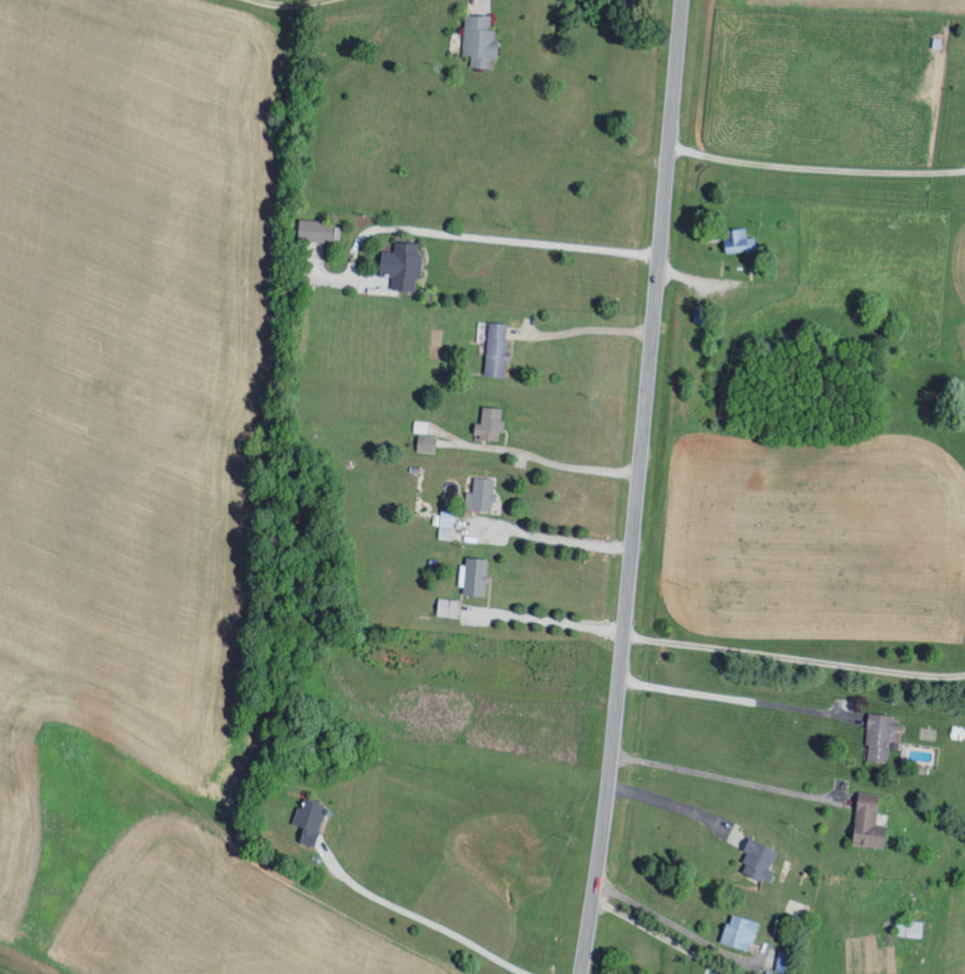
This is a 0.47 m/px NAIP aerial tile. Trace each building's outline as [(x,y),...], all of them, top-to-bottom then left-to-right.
[(465,56),(473,56),(473,67),(493,69),(494,59),(501,60),(502,40),(498,40),(499,30),(493,30),(494,16),(467,15),(465,56)] [(336,222),(302,221),(301,240),(335,242),(336,222)] [(728,253),(754,251),(753,239),(749,239),(748,229),(737,229),(737,244),(727,244),(728,253)] [(421,244),(397,243),(397,252),(384,251),(383,277),(394,278),(393,291),(417,292),(417,280),(424,280),(425,254),(421,253),(421,244)] [(487,376),(508,377),(511,324),(490,323),(487,376)] [(476,439),(502,442),(504,421),(503,421),(504,409),(485,407),(483,424),(478,423),(476,439)] [(437,454),(439,438),(421,435),(418,452),(437,454)] [(498,480),(476,477),(474,493),(469,493),(467,509),(494,512),(498,480)] [(453,541),(458,512),(444,510),(439,539),(453,541)] [(490,559),(468,558),(468,565),(462,565),(461,587),(466,587),(465,596),(488,597),(490,559)] [(459,618),(461,601),(441,598),(439,616),(459,618)] [(896,717),(872,714),(868,762),(890,764),(893,731),(904,732),(905,724),(895,723),(896,717)] [(954,727),(954,739),(964,739),(964,728),(954,727)] [(883,795),(863,791),(854,842),(888,848),(891,826),(878,824),(883,795)] [(302,841),(317,846),(329,804),(307,797),(305,806),(300,805),(294,823),(306,827),(302,841)] [(745,871),(773,882),(778,871),(772,869),(780,849),(753,837),(743,860),(749,863),(745,871)] [(724,941),(751,951),(761,921),(733,912),(724,941)] [(925,921),(899,920),(898,936),(924,937),(925,921)]
